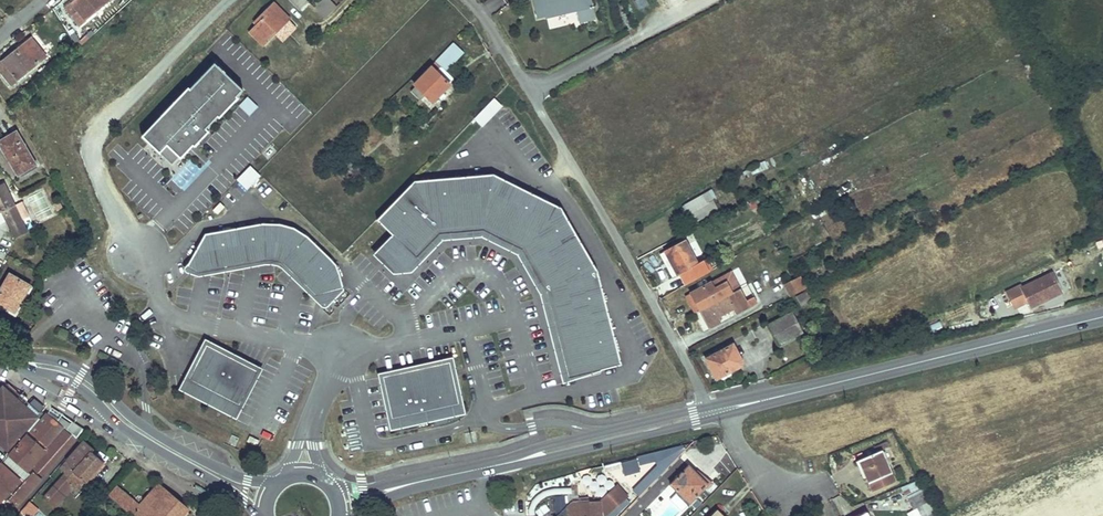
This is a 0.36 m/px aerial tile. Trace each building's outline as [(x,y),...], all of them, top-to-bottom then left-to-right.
[(62,7),(77,26),(108,0),(70,0),(62,7)] [(298,10),(307,0),(288,0),(298,10)] [(338,7),(331,0),(321,0),(315,6),(327,19),(338,7)] [(570,9),(572,24),(589,19),(585,0),(528,0),(532,18),(570,9)] [(259,20),(248,30),(263,44),(274,34),(281,41),(295,26),(272,2),(257,17),(259,20)] [(0,60),(0,68),(12,82),(43,57),(27,38),(0,60)] [(454,40),(413,83),(426,95),(431,100),(449,81),(443,75),(464,52),(454,40)] [(155,124),(140,137),(170,164),(189,143),(192,146),(205,132),(203,130),(227,103),(229,105),(236,99),(234,96),(240,90),(211,63),(175,103),(173,101),(153,122),(155,124)] [(426,95),(413,83),(408,88),(420,101),(426,95)] [(250,102),(244,96),(236,105),(241,110),(250,102)] [(483,126),(504,105),(495,96),(474,118),(483,126)] [(10,133),(0,140),(0,156),(16,177),(33,164),(10,133)] [(362,161),(353,149),(343,155),(348,161),(345,164),(349,170),(360,162),(362,161)] [(360,162),(349,170),(359,183),(370,176),(360,162)] [(250,164),(236,179),(247,189),(261,174),(250,164)] [(543,292),(566,379),(619,364),(595,271),(559,207),(491,174),(410,181),(373,220),(388,235),(414,258),(438,234),(480,230),(520,249),(543,292)] [(11,235),(22,229),(17,220),(9,205),(0,187),(0,216),(11,235)] [(690,210),(698,224),(725,209),(717,195),(690,210)] [(15,202),(9,205),(17,220),(23,217),(24,213),(19,204),(15,202)] [(218,202),(211,210),(215,214),(223,207),(218,202)] [(203,234),(185,266),(197,273),(262,261),(273,261),(280,264),(284,267),(314,297),(341,288),(335,264),(305,236),(292,227),(278,224),(260,223),(203,234)] [(559,380),(566,379),(543,292),(520,249),(480,230),(438,234),(414,258),(388,235),(369,255),(390,275),(408,274),(440,240),(479,237),(514,254),(537,294),(559,380)] [(697,266),(685,243),(665,253),(677,277),(697,266)] [(185,266),(183,270),(196,277),(263,265),(272,265),(277,267),(281,270),(315,304),(323,312),(342,292),(341,288),(314,297),(284,267),(280,264),(273,261),(262,261),(197,273),(185,266)] [(1030,307),(1063,289),(1051,268),(1017,285),(1016,282),(1003,289),(1013,307),(1026,300),(1030,307)] [(29,285),(8,272),(0,285),(0,304),(13,312),(29,285)] [(793,290),(802,285),(799,280),(784,287),(787,293),(793,290)] [(690,295),(699,312),(732,295),(726,285),(714,291),(711,284),(690,295)] [(790,298),(805,290),(802,285),(793,290),(787,293),(790,298)] [(750,309),(741,293),(746,291),(744,289),(741,290),(732,295),(699,312),(709,331),(720,325),(717,320),(732,312),(734,317),(750,309)] [(801,307),(815,300),(809,289),(795,297),(801,307)] [(805,331),(794,310),(768,326),(778,345),(805,331)] [(256,371),(238,406),(241,408),(262,369),(203,338),(182,377),(186,379),(204,344),(256,371)] [(736,342),(707,359),(718,377),(739,366),(734,355),(741,352),(736,342)] [(186,379),(238,406),(256,371),(204,344),(186,379)] [(458,404),(462,403),(452,356),(375,373),(385,420),(390,419),(380,376),(448,361),(458,404)] [(390,419),(458,404),(448,361),(380,376),(390,419)] [(235,420),(241,408),(238,406),(186,379),(182,377),(176,390),(235,420)] [(0,385),(0,441),(7,447),(10,450),(39,416),(36,414),(30,409),(18,404),(15,397),(8,396),(2,387),(0,385)] [(15,397),(2,387),(8,396),(15,397)] [(30,409),(15,397),(18,404),(30,409)] [(462,403),(458,404),(390,419),(385,420),(388,431),(465,414),(462,403)] [(27,438),(10,457),(28,473),(7,498),(16,506),(74,439),(48,417),(29,440),(27,438)] [(244,441),(253,446),(256,441),(247,436),(244,441)] [(80,439),(57,468),(63,473),(59,478),(72,488),(96,459),(89,452),(86,456),(79,450),(85,443),(80,439)] [(85,443),(79,450),(86,456),(89,452),(92,448),(85,443)] [(870,493),(894,482),(879,450),(855,462),(870,493)] [(706,483),(688,465),(670,484),(683,496),(688,501),(706,483)] [(0,469),(0,495),(16,477),(3,466),(0,469)] [(635,490),(624,479),(608,494),(597,494),(597,490),(581,489),(581,494),(576,494),(576,508),(564,508),(564,513),(562,513),(559,515),(609,515),(609,514),(615,514),(615,509),(635,490)] [(61,491),(51,483),(36,502),(38,504),(43,508),(45,510),(61,491)] [(110,485),(102,494),(129,515),(137,507),(110,485)] [(183,509),(155,485),(137,507),(129,515),(177,515),(183,509)] [(576,508),(576,494),(576,485),(564,485),(564,508),(576,508)] [(202,495),(204,491),(196,486),(194,490),(202,495)] [(923,494),(912,499),(920,515),(934,515),(923,494)] [(43,508),(38,504),(33,510),(38,514),(43,508)]
